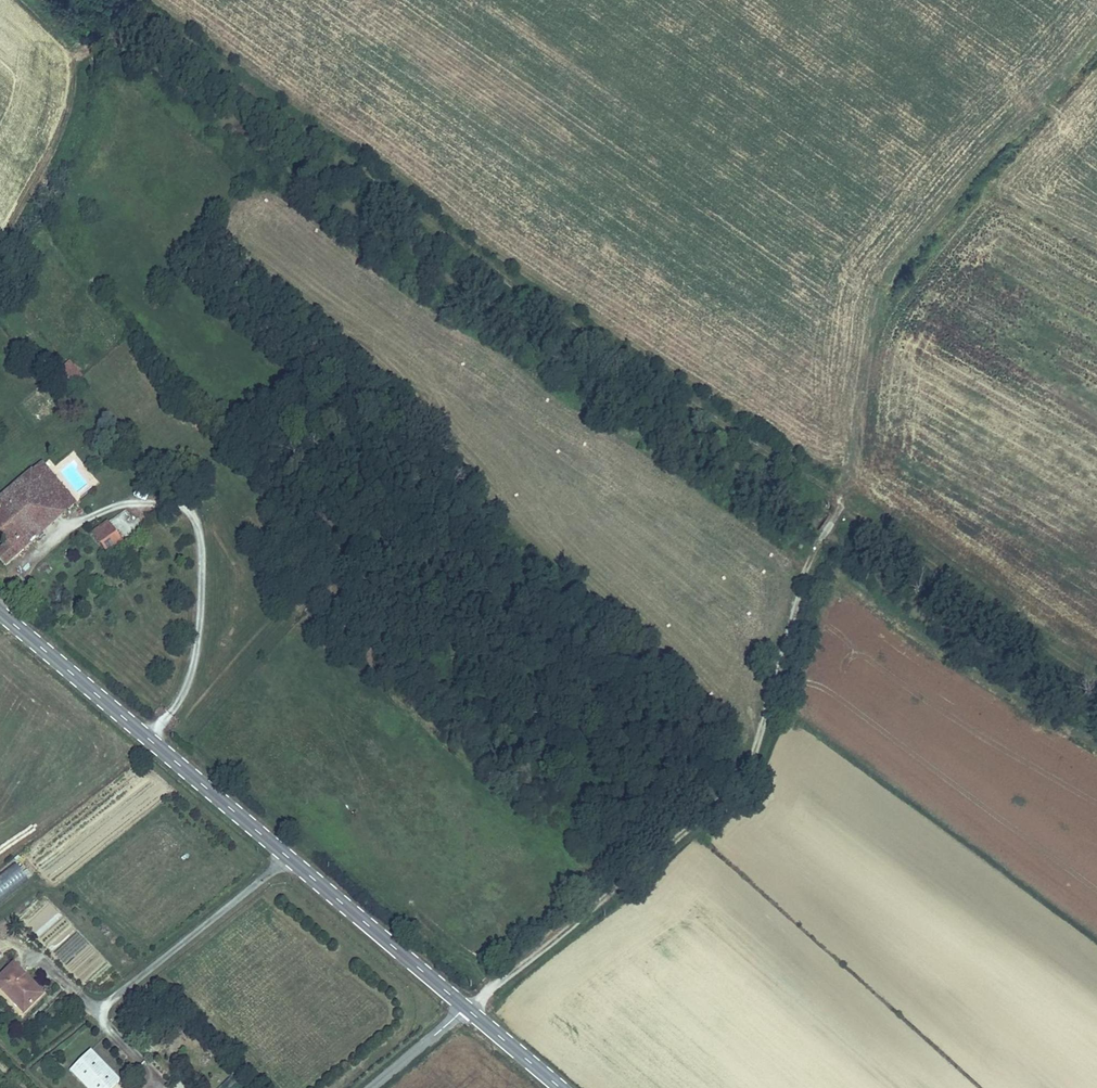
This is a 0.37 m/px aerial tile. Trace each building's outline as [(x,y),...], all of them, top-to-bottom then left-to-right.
[(77,376),(63,360),(54,368),(69,383),(77,376)] [(39,464),(27,473),(36,485),(19,501),(43,527),(51,521),(43,511),(64,491),(39,464)] [(0,546),(0,559),(3,562),(43,527),(19,501),(36,485),(27,473),(0,496),(0,533),(6,541),(0,546)] [(74,502),(64,491),(43,511),(51,521),(74,502)] [(91,535),(105,554),(115,547),(113,544),(123,536),(112,522),(102,530),(100,528),(91,535)] [(0,874),(0,900),(30,878),(17,861),(0,874)] [(0,974),(0,993),(16,1012),(37,996),(10,966),(0,974)] [(69,1069),(86,1087),(113,1087),(121,1081),(91,1049),(69,1069)]
